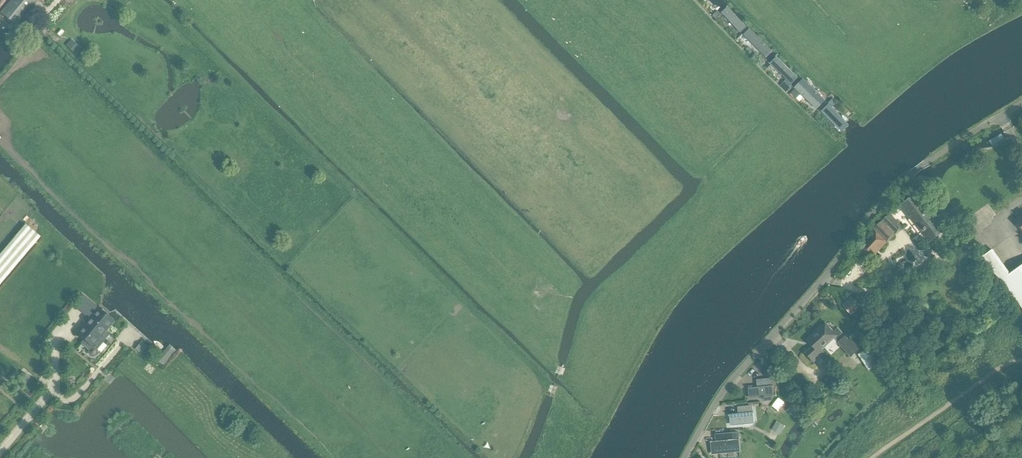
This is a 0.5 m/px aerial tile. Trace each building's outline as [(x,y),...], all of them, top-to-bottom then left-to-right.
[(2,14),(16,25),(36,0),(13,0),(2,14)] [(718,9),(723,4),(719,0),(709,0),(718,9)] [(727,7),(721,12),(741,34),(747,28),(727,7)] [(749,29),(743,35),(767,59),(773,53),(749,29)] [(75,55),(79,50),(78,46),(74,42),(69,41),(65,46),(75,55)] [(757,59),(762,65),(767,60),(762,55),(757,59)] [(776,56),(770,63),(793,85),(799,79),(776,56)] [(802,79),(794,87),(817,110),(825,102),(802,79)] [(828,107),(822,113),(845,135),(851,130),(828,107)] [(1001,134),(988,141),(991,146),(1004,139),(1001,134)] [(928,242),(943,230),(930,214),(935,210),(930,203),(925,207),(915,194),(900,206),(928,242)] [(894,216),(901,211),(899,208),(892,213),(894,216)] [(886,242),(901,226),(888,213),(872,229),(875,232),(858,252),(869,261),(886,242)] [(0,254),(0,284),(40,237),(25,225),(0,254)] [(1010,275),(992,250),(982,257),(1000,282),(1002,281),(1021,308),(1021,266),(1010,275)] [(82,295),(73,306),(88,318),(75,333),(83,340),(80,343),(88,350),(87,353),(89,356),(92,357),(96,355),(97,352),(96,350),(105,339),(102,336),(114,322),(105,315),(105,316),(104,316),(97,310),(98,309),(98,308),(96,307),(82,295)] [(851,315),(859,307),(850,297),(842,305),(851,315)] [(902,304),(896,311),(901,315),(907,309),(902,304)] [(837,328),(832,332),(825,324),(809,338),(815,344),(805,354),(812,362),(823,352),(821,349),(833,338),(837,343),(850,358),(860,349),(846,334),(844,336),(837,328)] [(857,355),(868,371),(878,364),(868,348),(857,355)] [(768,372),(764,367),(761,370),(762,372),(763,372),(765,377),(770,377),(768,372)] [(757,389),(749,390),(750,398),(760,397),(761,399),(764,401),(772,401),(770,387),(770,378),(756,380),(757,389)] [(792,404),(787,409),(796,416),(800,411),(792,404)] [(752,423),(752,414),(751,406),(737,407),(738,415),(730,416),(731,425),(752,423)] [(781,434),(785,426),(775,421),(771,429),(781,434)] [(716,442),(711,443),(712,452),(733,450),(739,449),(738,440),(739,440),(738,433),(715,435),(716,442)]
